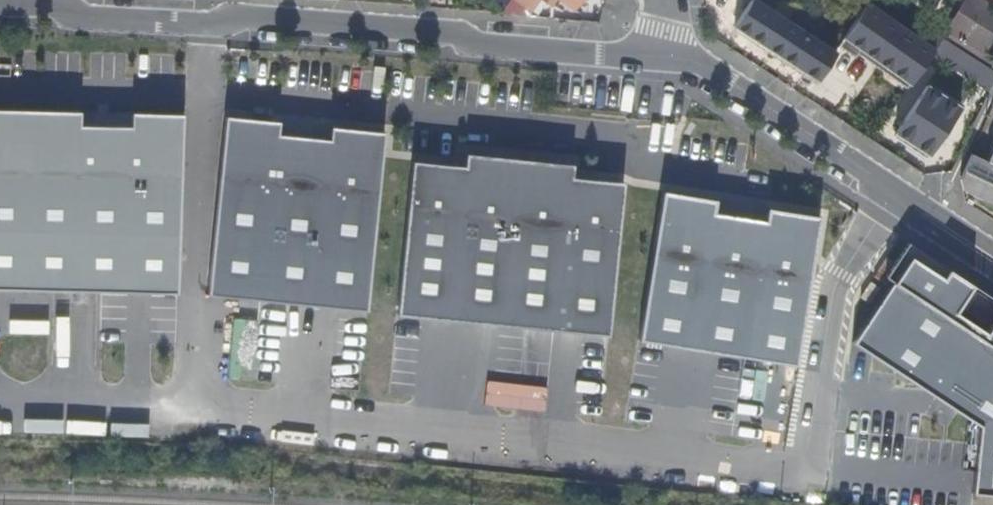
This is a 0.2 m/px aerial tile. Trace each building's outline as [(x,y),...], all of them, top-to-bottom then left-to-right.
[(506,11),(530,14),(540,0),(510,0),(506,6),(506,11)] [(760,0),(752,0),(737,24),(750,32),(752,29),(786,50),(783,54),(807,69),(822,46),(764,9),(767,4),(760,0)] [(947,28),(967,41),(964,45),(977,53),(980,49),(984,51),(992,37),(992,5),(985,0),(966,0),(962,7),(956,4),(950,13),(955,16),(947,28)] [(868,2),(839,44),(857,57),(863,48),(912,82),(935,49),(868,2)] [(943,35),(954,43),(963,48),(964,45),(967,41),(947,28),(943,35)] [(927,84),(896,131),(932,154),(962,107),(927,84)] [(187,296),(192,105),(129,103),(128,123),(81,122),(81,112),(0,110),(0,290),(187,296)] [(386,129),(226,112),(207,291),(367,308),(386,129)] [(469,163),(414,157),(397,318),(612,340),(629,181),(575,176),(576,162),(470,151),(469,163)] [(989,160),(973,152),(961,179),(963,186),(992,201),(992,162),(989,160)] [(813,213),(660,188),(636,334),(789,359),(813,213)] [(854,342),(981,428),(975,491),(992,494),(992,299),(952,272),(947,280),(914,258),(854,342)] [(544,410),(546,385),(485,381),(484,407),(544,410)]
